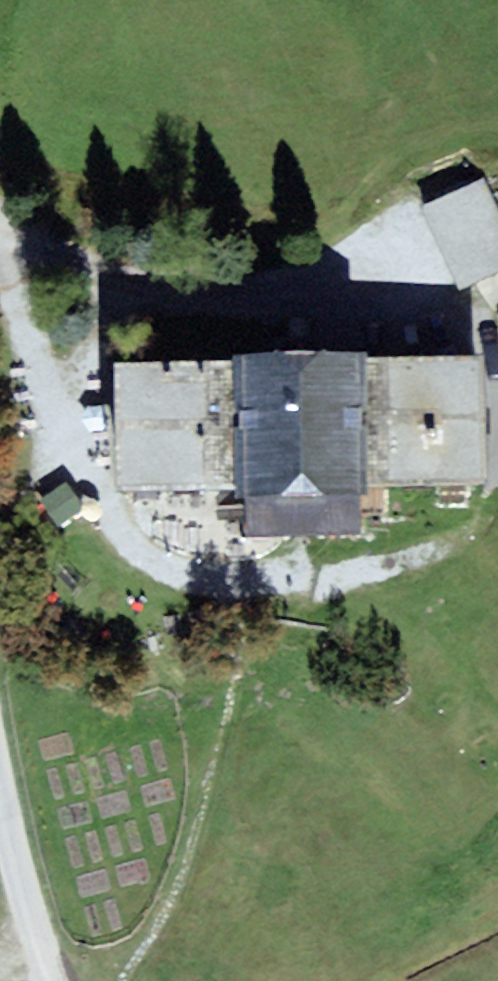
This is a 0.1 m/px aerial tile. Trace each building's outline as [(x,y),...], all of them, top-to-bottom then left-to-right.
[(485,178),(421,207),(459,289),(497,271),(497,206),(485,178)] [(115,361),(118,490),(236,488),(236,495),(246,494),(247,536),(361,534),(360,494),(370,494),(369,486),(488,483),(485,353),(368,355),(367,348),(234,352),(234,358),(115,361)]
